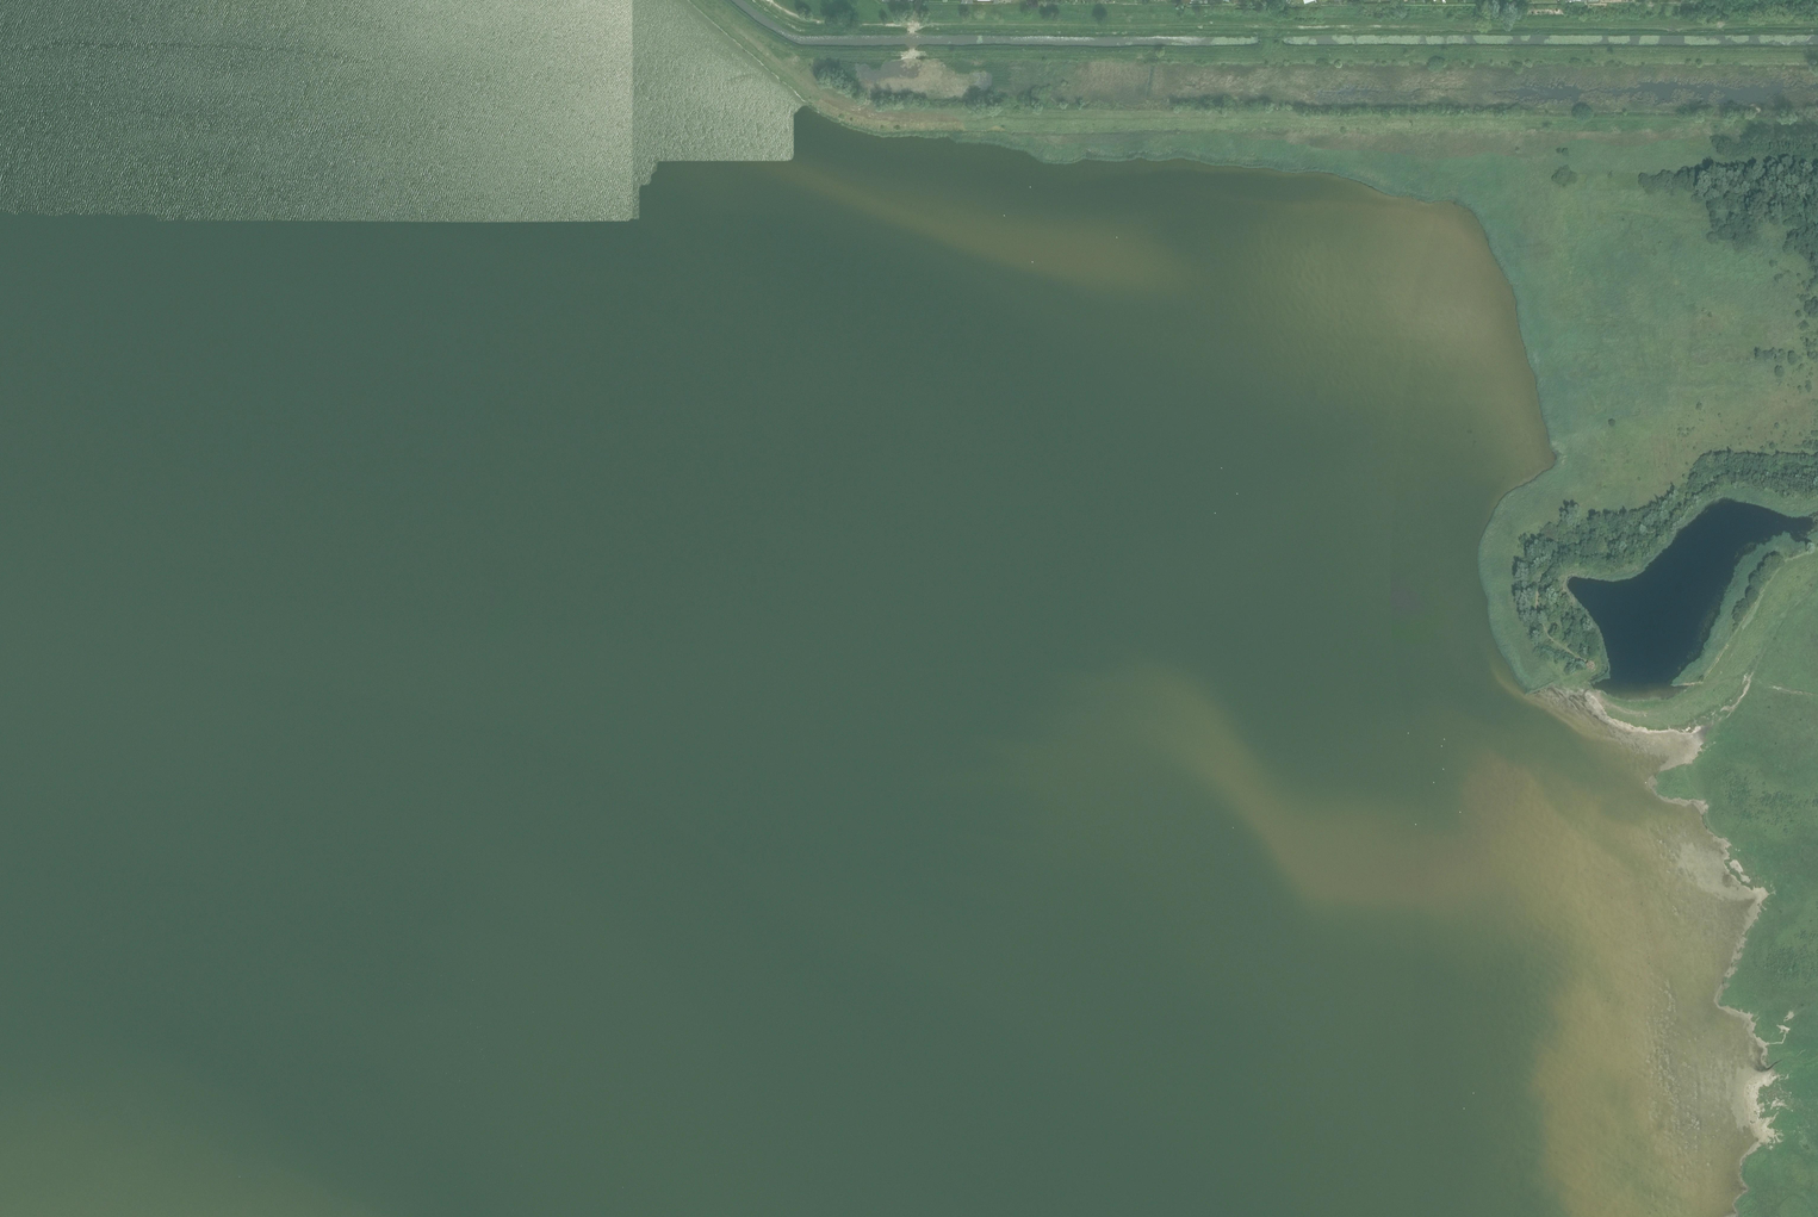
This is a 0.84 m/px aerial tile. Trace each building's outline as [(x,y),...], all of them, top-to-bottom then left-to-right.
[(1593,665),(1594,663),(1593,661),(1593,660),(1592,659),(1591,658),(1590,658),(1588,658),(1586,658),(1585,658),(1584,659),(1583,661),(1583,662),(1582,663),(1583,666),(1584,667),(1585,668),(1586,669),(1587,669),(1588,669),(1590,669),(1592,667),(1593,665)]
